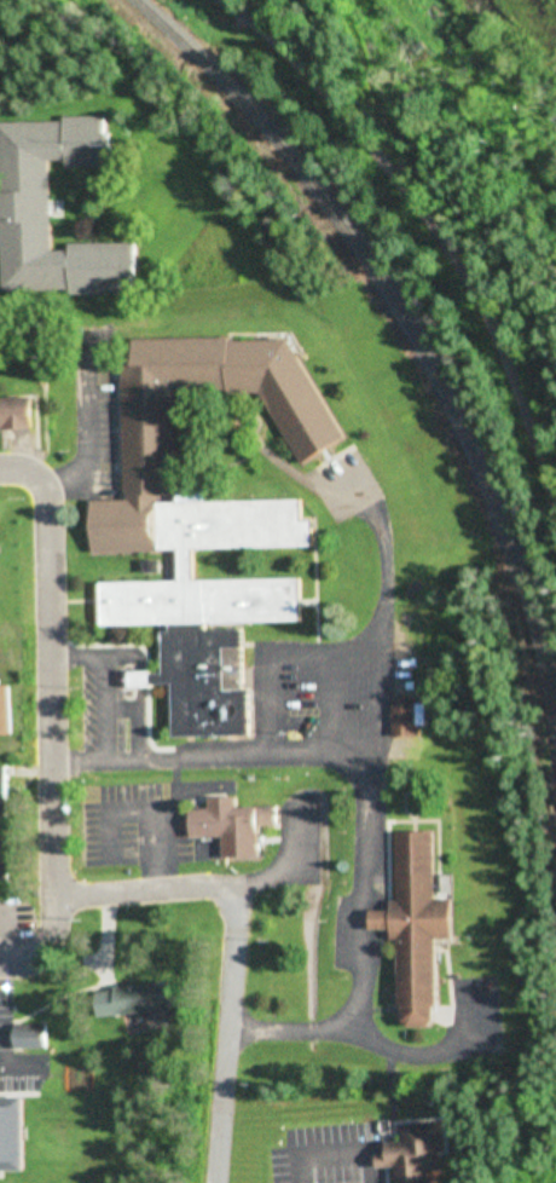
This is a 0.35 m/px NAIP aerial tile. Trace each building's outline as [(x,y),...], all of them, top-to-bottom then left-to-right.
[(139,293),(138,244),(51,244),(51,167),(117,166),(117,131),(109,131),(109,119),(0,119),(0,294),(139,293)] [(172,395),(267,391),(302,466),(349,445),(298,335),(122,342),(128,500),(94,501),(96,554),(181,551),(182,582),(101,585),(103,627),(178,624),(146,686),(174,685),(176,737),(252,734),(247,632),(305,621),(304,578),(196,583),(195,552),(320,547),(319,526),(308,520),(307,496),(181,501),(176,492),(172,395)] [(37,398),(0,399),(0,430),(38,429),(37,398)] [(16,736),(16,686),(0,686),(0,736),(16,736)] [(422,698),(397,698),(397,737),(422,737),(422,698)] [(16,881),(14,766),(0,766),(0,881),(16,881)] [(265,857),(264,824),(277,824),(277,805),(244,806),(243,797),(214,797),(214,809),(196,809),(197,837),(229,836),(229,858),(265,857)] [(400,832),(402,910),(377,911),(377,930),(404,929),(406,1027),(446,1026),(444,939),(462,939),(461,900),(441,901),(439,831),(400,832)] [(179,1011),(177,983),(99,988),(101,1017),(179,1011)] [(52,1025),(16,1025),(16,1049),(52,1049),(52,1025)] [(405,1182),(440,1182),(439,1172),(453,1170),(451,1144),(446,1146),(442,1119),(405,1124),(406,1137),(393,1138),(394,1148),(386,1149),(387,1162),(402,1161),(405,1182)]
